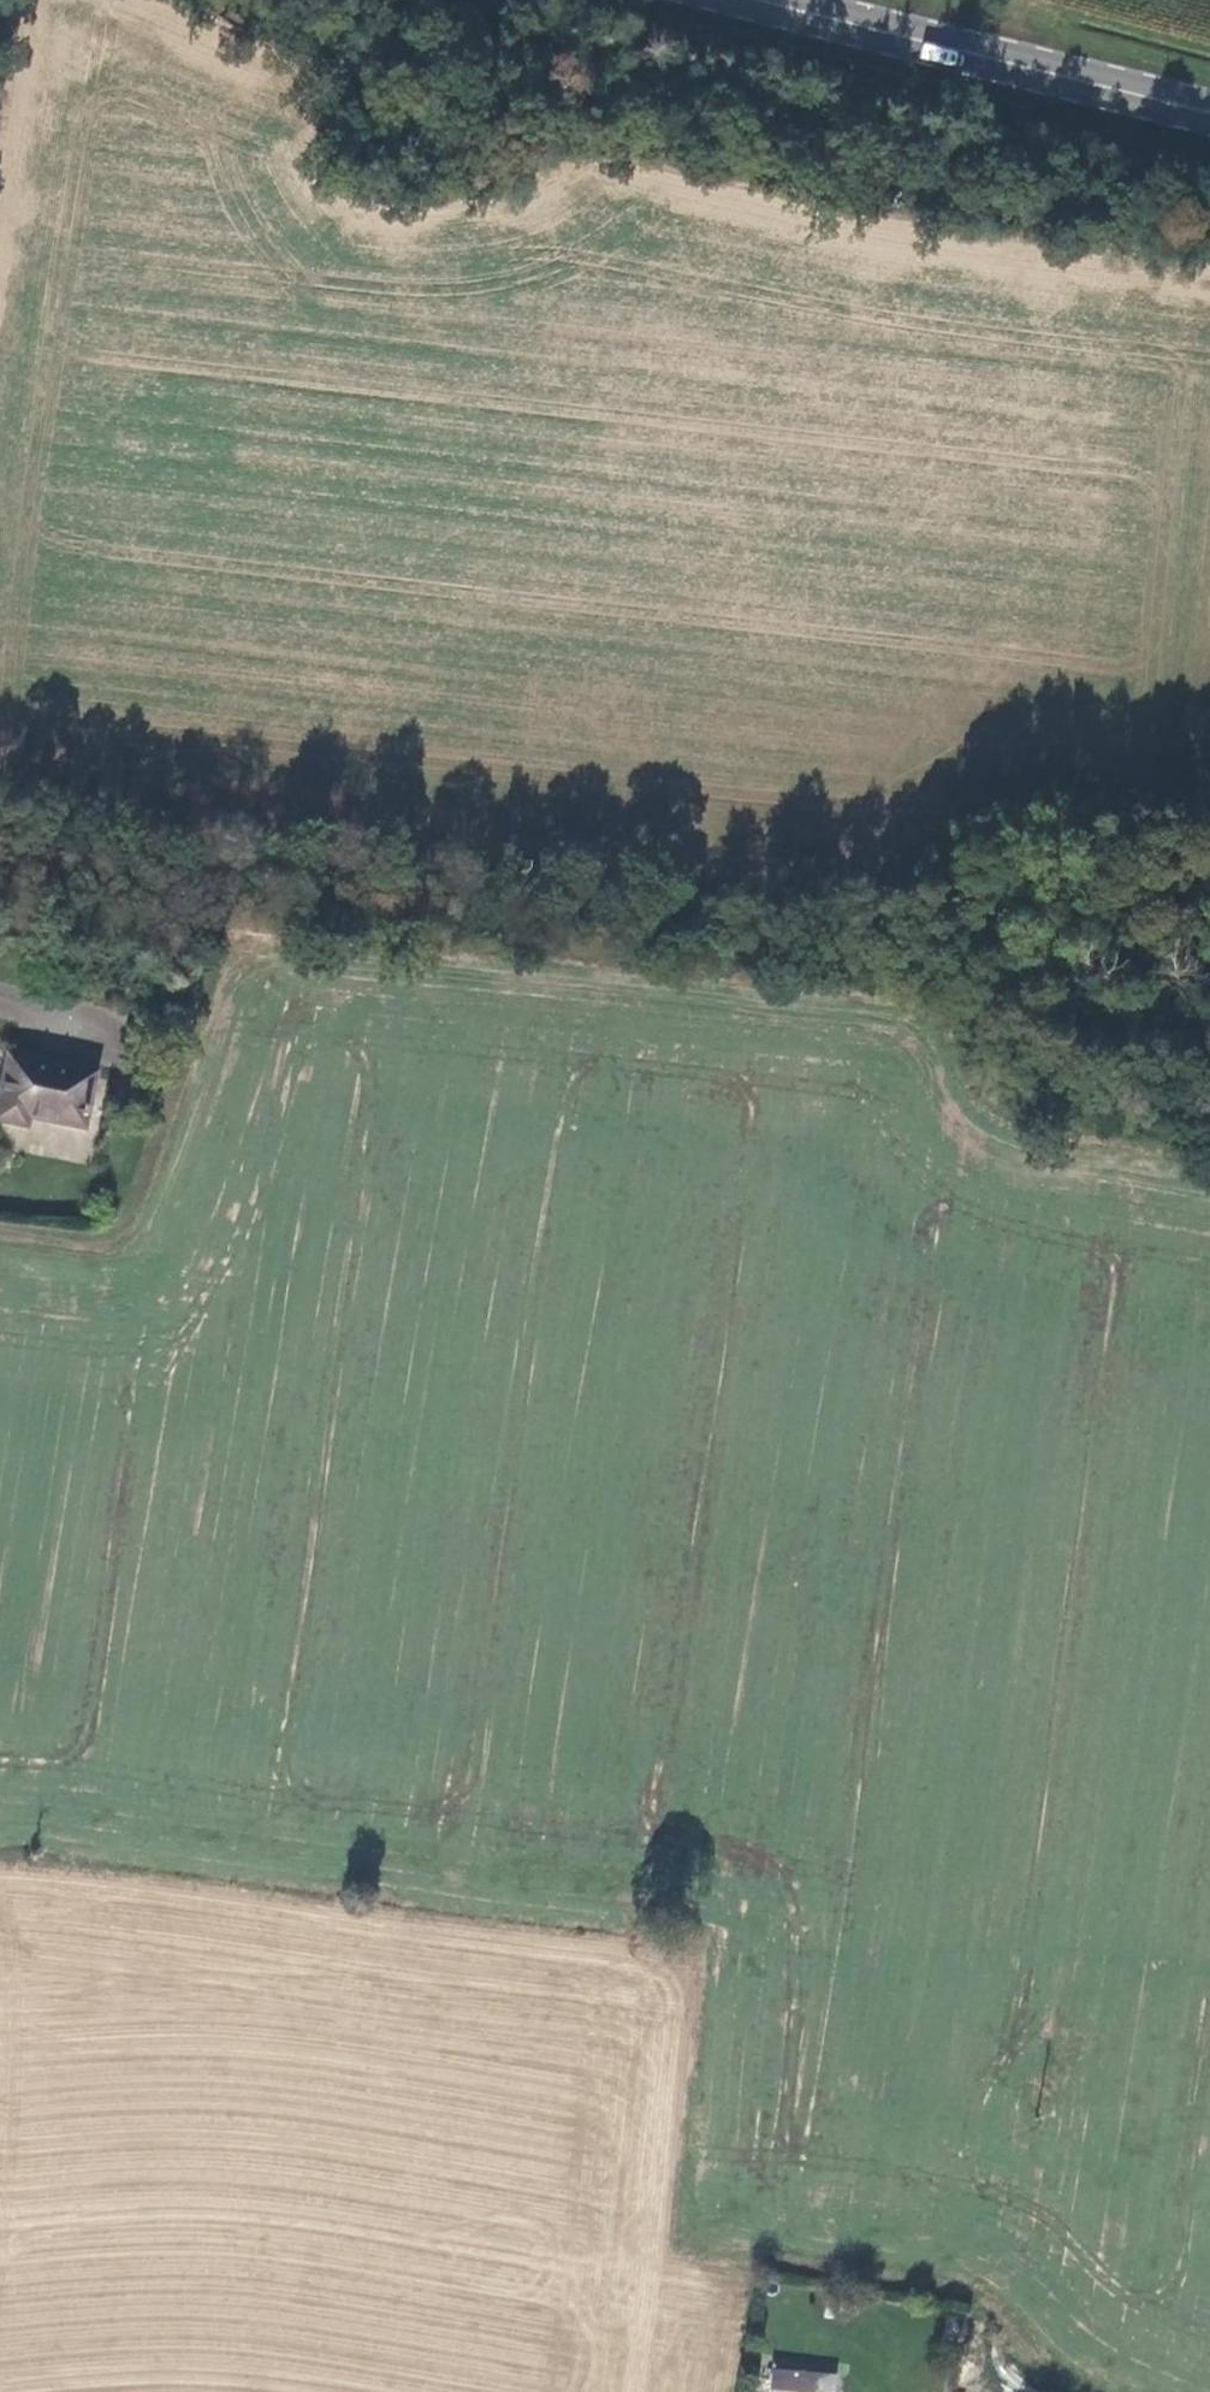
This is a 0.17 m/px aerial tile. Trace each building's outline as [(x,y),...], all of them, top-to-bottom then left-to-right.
[(0,1067),(0,1133),(14,1136),(16,1129),(69,1139),(81,1084),(0,1067)] [(770,2368),(768,2390),(784,2391),(834,2391),(836,2374),(770,2368)]
